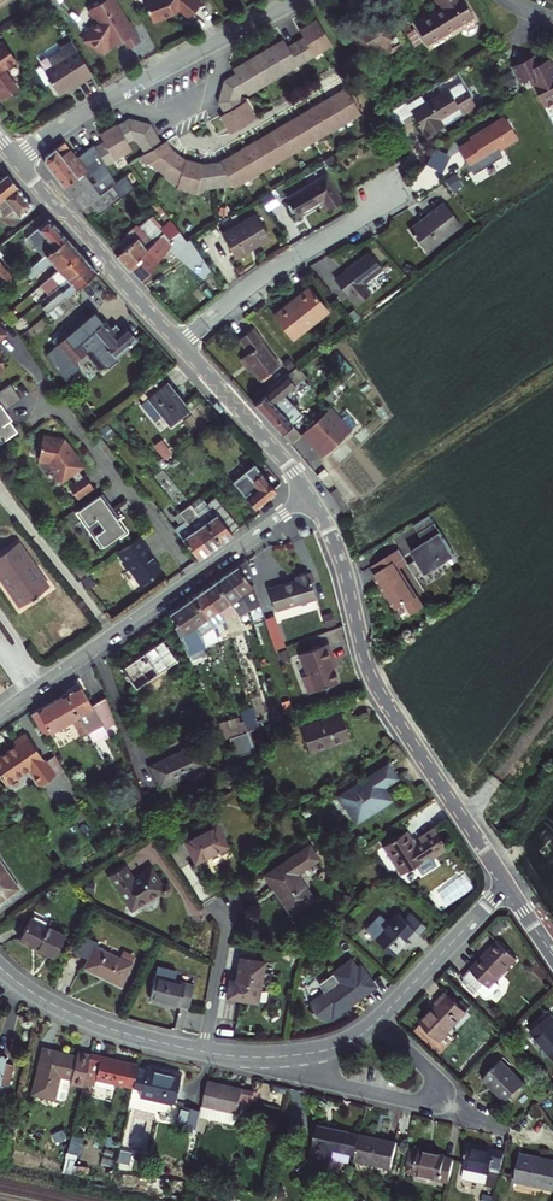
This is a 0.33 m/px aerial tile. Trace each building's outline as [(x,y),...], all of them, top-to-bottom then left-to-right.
[(104,46),(121,35),(126,43),(139,35),(127,17),(125,18),(114,0),(97,0),(86,7),(94,19),(83,38),(102,49),(104,46)] [(151,17),(162,13),(161,10),(166,8),(169,9),(172,8),(176,3),(186,12),(196,0),(144,0),(151,17)] [(398,10),(392,0),(386,0),(384,1),(392,14),(398,10)] [(410,22),(423,41),(468,13),(459,0),(432,0),(436,6),(438,10),(433,13),(430,10),(410,22)] [(375,16),(347,33),(360,54),(368,49),(370,52),(379,46),(382,50),(385,48),(398,41),(391,30),(386,33),(375,16)] [(244,92),(262,82),(277,72),(328,43),(312,17),(295,27),(299,34),(284,44),(279,36),(229,66),(232,71),(242,88),(244,92)] [(81,77),(90,72),(68,38),(57,45),(59,47),(46,56),(51,64),(43,70),(55,90),(79,75),(81,77)] [(14,84),(1,66),(12,57),(0,40),(0,94),(14,84)] [(398,41),(385,48),(390,56),(403,48),(398,41)] [(551,76),(548,70),(541,57),(533,61),(529,52),(505,64),(513,80),(522,75),(525,82),(527,81),(538,104),(551,98),(549,92),(552,90),(552,75),(551,76)] [(215,99),(221,110),(217,113),(227,130),(253,115),(243,97),(238,100),(236,96),(237,91),(242,88),(232,71),(221,77),(216,95),(215,99)] [(199,161),(190,158),(183,156),(168,145),(163,137),(159,140),(147,120),(125,115),(97,131),(101,138),(92,142),(100,155),(104,161),(129,147),(125,139),(129,136),(134,138),(142,150),(138,153),(143,161),(146,159),(174,181),(174,184),(192,189),(193,186),(229,182),(231,184),(356,111),(341,85),(216,158),(199,161)] [(443,86),(406,108),(406,109),(422,133),(471,103),(460,86),(447,94),(443,86)] [(397,114),(406,109),(406,108),(400,98),(381,109),(391,125),(400,119),(397,114)] [(505,112),(499,115),(510,134),(517,130),(505,112)] [(467,135),(454,143),(465,162),(479,154),(483,160),(496,152),(493,146),(511,135),(510,134),(499,115),(498,113),(466,133),(467,135)] [(48,166),(62,182),(80,168),(84,165),(85,167),(100,155),(92,142),(91,141),(74,154),(62,138),(44,152),(42,159),(48,166)] [(62,182),(80,204),(98,190),(80,168),(62,182)] [(322,171),(283,194),(293,212),(319,197),(324,205),(337,197),(322,171)] [(4,214),(6,212),(7,214),(13,209),(19,217),(33,206),(6,173),(0,177),(0,209),(4,214)] [(118,192),(110,181),(98,190),(80,204),(86,211),(89,208),(93,213),(118,192)] [(405,225),(419,244),(427,238),(429,240),(456,219),(439,199),(430,207),(431,209),(416,222),(413,219),(405,225)] [(430,207),(413,219),(416,222),(431,209),(430,207)] [(252,210),(217,230),(231,253),(265,233),(252,210)] [(127,239),(116,249),(113,251),(126,265),(128,263),(159,228),(165,235),(176,226),(167,214),(156,224),(146,213),(134,224),(130,224),(122,231),(121,233),(127,239)] [(43,255),(64,237),(47,217),(26,235),(43,255)] [(176,226),(165,235),(173,243),(183,236),(176,226)] [(159,228),(128,263),(139,275),(155,256),(166,243),(193,268),(202,258),(187,237),(180,241),(175,245),(173,243),(165,235),(159,228)] [(109,242),(116,249),(127,239),(121,233),(120,232),(109,242)] [(183,236),(173,243),(175,245),(180,241),(187,237),(186,235),(183,236)] [(57,269),(78,251),(64,237),(43,255),(24,271),(30,278),(50,261),(57,269)] [(427,238),(419,244),(421,247),(429,240),(427,238)] [(364,249),(331,274),(350,299),(365,287),(358,279),(376,264),(364,249)] [(45,295),(51,290),(86,260),(78,251),(57,269),(37,286),(45,295)] [(202,258),(193,268),(200,274),(208,267),(202,258)] [(86,260),(51,290),(55,295),(41,307),(46,312),(79,284),(95,270),(86,260)] [(0,262),(0,280),(3,285),(12,277),(0,262)] [(270,310),(289,334),(312,315),(309,311),(320,302),(305,283),(270,310)] [(309,311),(312,315),(323,306),(320,302),(309,311)] [(46,312),(41,307),(36,311),(41,316),(46,312)] [(17,319),(9,309),(8,310),(4,313),(12,323),(17,319)] [(93,353),(104,366),(109,367),(116,361),(116,356),(134,340),(125,328),(121,331),(116,326),(110,331),(109,329),(93,312),(57,343),(74,363),(88,351),(93,353)] [(249,323),(234,334),(244,347),(238,352),(255,374),(275,359),(258,337),(259,336),(249,323)] [(307,377),(293,360),(281,369),(290,380),(295,386),(307,377)] [(282,403),(274,394),(290,380),(281,369),(249,396),(286,437),(296,427),(286,417),(296,408),(288,398),(282,403)] [(160,374),(138,393),(143,400),(139,404),(147,412),(155,405),(169,421),(187,406),(173,390),(175,388),(169,381),(167,383),(160,374)] [(9,382),(0,388),(0,440),(16,428),(9,418),(2,409),(4,408),(20,397),(9,382)] [(325,400),(297,426),(318,449),(347,422),(346,422),(351,417),(342,406),(336,412),(325,400)] [(4,408),(2,409),(9,418),(10,417),(4,408)] [(61,439),(41,435),(37,457),(49,459),(54,466),(52,468),(59,478),(69,471),(76,467),(80,464),(75,459),(77,457),(67,442),(64,443),(61,439)] [(164,438),(157,444),(167,457),(174,452),(164,438)] [(231,483),(245,498),(253,508),(275,490),(252,462),(242,471),(244,473),(231,483)] [(76,467),(69,471),(75,478),(81,474),(76,467)] [(81,474),(67,484),(77,497),(93,486),(83,473),(81,474)] [(101,491),(99,493),(116,517),(118,515),(101,491)] [(119,536),(126,531),(127,529),(127,527),(118,515),(116,517),(99,493),(74,510),(83,523),(86,521),(101,544),(117,534),(119,536)] [(199,496),(189,504),(191,507),(201,498),(199,496)] [(231,534),(230,533),(229,532),(236,526),(213,497),(205,503),(201,498),(191,507),(220,542),(231,534)] [(189,504),(178,512),(208,550),(220,542),(191,507),(189,504)] [(424,508),(408,518),(413,525),(428,515),(424,508)] [(208,550),(178,512),(173,515),(179,524),(174,528),(198,557),(208,550)] [(428,515),(413,525),(419,535),(405,544),(411,552),(403,557),(411,569),(418,564),(420,567),(450,548),(428,515)] [(86,521),(83,523),(99,546),(101,544),(86,521)] [(300,535),(303,537),(308,535),(309,531),(306,526),(300,528),(299,532),(300,535)] [(138,536),(116,550),(122,558),(122,561),(125,566),(128,567),(139,583),(160,569),(153,559),(151,558),(148,554),(150,552),(138,536)] [(0,552),(0,576),(20,605),(47,586),(16,541),(0,552)] [(393,542),(367,558),(373,566),(369,568),(391,602),(401,595),(408,606),(418,600),(394,561),(390,556),(399,550),(393,542)] [(399,550),(390,556),(394,561),(402,556),(399,550)] [(246,561),(226,575),(247,604),(258,597),(246,561)] [(296,581),(269,589),(275,610),(316,598),(308,572),(295,577),(296,581)] [(215,583),(235,612),(239,617),(251,612),(250,608),(247,604),(226,575),(215,583)] [(215,583),(204,590),(225,619),(235,612),(215,583)] [(225,619),(204,590),(192,598),(213,627),(216,635),(227,627),(225,619)] [(202,635),(213,627),(192,598),(181,606),(202,635)] [(205,643),(202,635),(181,606),(169,614),(184,634),(180,637),(192,652),(205,643)] [(285,647),(275,616),(265,619),(275,651),(285,647)] [(165,639),(120,669),(135,690),(179,659),(165,639)] [(328,644),(299,655),(306,676),(302,677),(308,694),(339,683),(331,662),(334,661),(328,644)] [(81,688),(66,696),(87,735),(92,743),(107,735),(105,730),(114,724),(105,698),(91,706),(81,688)] [(66,696),(30,715),(44,738),(72,722),(82,738),(87,735),(66,696)] [(309,753),(350,739),(342,714),(301,728),(309,753)] [(244,722),(247,732),(259,728),(256,718),(244,722)] [(233,737),(227,719),(219,721),(227,739),(229,738),(233,737)] [(229,738),(236,758),(253,752),(247,732),(233,737),(229,738)] [(0,757),(0,777),(7,786),(29,770),(41,787),(55,776),(45,762),(25,734),(13,742),(15,745),(0,757)] [(102,742),(94,747),(103,762),(109,758),(110,758),(102,742)] [(198,744),(149,766),(160,789),(208,766),(198,744)] [(54,755),(45,762),(55,776),(63,770),(54,755)] [(387,764),(339,796),(356,824),(391,801),(384,789),(397,781),(387,764)] [(216,825),(184,841),(195,863),(228,847),(216,825)] [(446,850),(433,830),(420,838),(421,842),(417,844),(409,831),(383,847),(401,875),(423,860),(424,862),(431,857),(432,858),(446,850)] [(309,846),(265,876),(273,887),(291,914),(313,899),(297,874),(318,859),(309,846)] [(20,890),(0,862),(0,903),(20,890)] [(126,867),(110,877),(132,911),(160,893),(161,895),(164,896),(166,896),(168,895),(169,894),(170,892),(170,890),(169,888),(168,886),(165,885),(163,885),(162,886),(151,868),(133,878),(126,867)] [(426,929),(410,913),(403,921),(396,914),(386,923),(379,916),(366,930),(393,956),(409,940),(413,942),(426,929)] [(30,918),(19,940),(55,957),(66,935),(30,918)] [(122,986),(132,964),(136,956),(125,951),(121,959),(97,948),(98,944),(79,935),(71,951),(84,957),(79,966),(122,986)] [(483,960),(481,959),(463,978),(469,984),(466,987),(474,996),(478,992),(485,999),(489,999),(499,988),(496,984),(518,961),(498,941),(487,953),(488,954),(483,960)] [(229,980),(226,998),(258,1004),(266,962),(240,958),(236,981),(229,980)] [(325,994),(317,999),(310,1004),(312,1012),(310,1013),(314,1018),(315,1017),(322,1022),(329,1016),(332,1019),(376,987),(365,973),(361,976),(350,961),(332,975),(332,976),(319,986),(325,994)] [(171,974),(172,969),(158,966),(150,1000),(189,1009),(194,984),(174,980),(176,975),(171,974)] [(438,1007),(421,1025),(440,1042),(466,1013),(446,993),(435,1004),(438,1007)] [(530,1032),(552,1060),(552,1017),(550,1014),(530,1032)] [(70,1083),(84,1086),(84,1084),(91,1055),(78,1052),(76,1056),(43,1048),(31,1094),(54,1100),(54,1099),(63,1101),(66,1099),(70,1083)] [(1,1082),(1,1080),(10,1082),(14,1065),(5,1063),(7,1057),(0,1055),(0,1082),(1,1082)] [(91,1055),(84,1084),(94,1086),(96,1080),(133,1088),(137,1067),(138,1066),(91,1055)] [(501,1061),(483,1079),(506,1102),(524,1083),(501,1061)] [(142,1090),(140,1098),(174,1104),(181,1076),(147,1068),(146,1069),(137,1067),(133,1088),(142,1090)] [(10,1082),(1,1080),(1,1082),(0,1086),(0,1088),(8,1090),(10,1082)] [(255,1092),(208,1081),(202,1106),(242,1115),(253,1105),(254,1100),(255,1092)] [(197,1130),(200,1117),(201,1111),(182,1105),(178,1126),(197,1130)] [(242,1115),(202,1106),(201,1111),(200,1117),(208,1119),(232,1124),(242,1115)] [(208,1119),(200,1117),(197,1130),(197,1131),(205,1133),(208,1119)] [(332,1151),(355,1156),(360,1135),(318,1125),(310,1158),(311,1158),(309,1166),(315,1168),(321,1170),(327,1170),(328,1162),(329,1162),(332,1151)] [(75,1168),(86,1138),(76,1134),(65,1165),(75,1168)] [(377,1166),(391,1169),(397,1143),(360,1135),(355,1156),(353,1167),(376,1172),(377,1166)] [(496,1189),(505,1152),(469,1144),(461,1178),(485,1184),(485,1186),(496,1189)] [(448,1182),(454,1156),(418,1149),(418,1150),(410,1148),(404,1173),(448,1182)] [(552,1190),(552,1160),(521,1153),(514,1182),(552,1190)] [(390,1176),(391,1169),(377,1166),(376,1172),(390,1176)]
